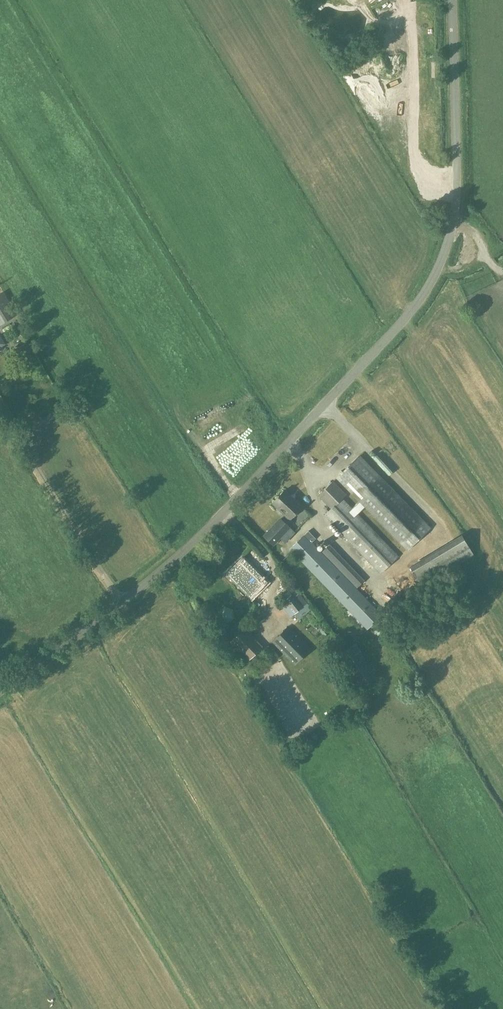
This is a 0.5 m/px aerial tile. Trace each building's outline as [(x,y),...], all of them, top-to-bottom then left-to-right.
[(1,326),(18,315),(5,292),(0,295),(0,324),(1,326)] [(21,346),(25,354),(32,351),(27,343),(21,346)] [(361,500),(352,509),(343,500),(347,496),(333,482),(319,496),(331,509),(325,515),(381,574),(398,557),(358,515),(367,506),(409,549),(424,534),(431,528),(360,455),(353,462),(338,477),(361,500)] [(290,520),(302,507),(285,490),(273,503),(290,520)] [(291,528),(279,518),(262,535),(273,546),(291,528)] [(362,593),(360,594),(310,541),(314,537),(312,534),(306,538),(304,536),(291,549),(347,607),(368,630),(382,616),(361,594),(362,594),(362,593)] [(462,535),(410,566),(422,587),(475,555),(462,535)] [(365,581),(330,545),(323,552),(358,588),(365,581)] [(251,600),(268,582),(242,556),(225,574),(251,600)] [(294,593),(284,601),(294,615),(304,607),(304,606),(308,603),(300,593),(296,596),(294,593)] [(220,610),(223,621),(234,618),(231,608),(220,610)] [(288,628),(274,643),(295,664),(310,649),(288,628)] [(262,648),(243,630),(230,643),(249,661),(262,648)]
